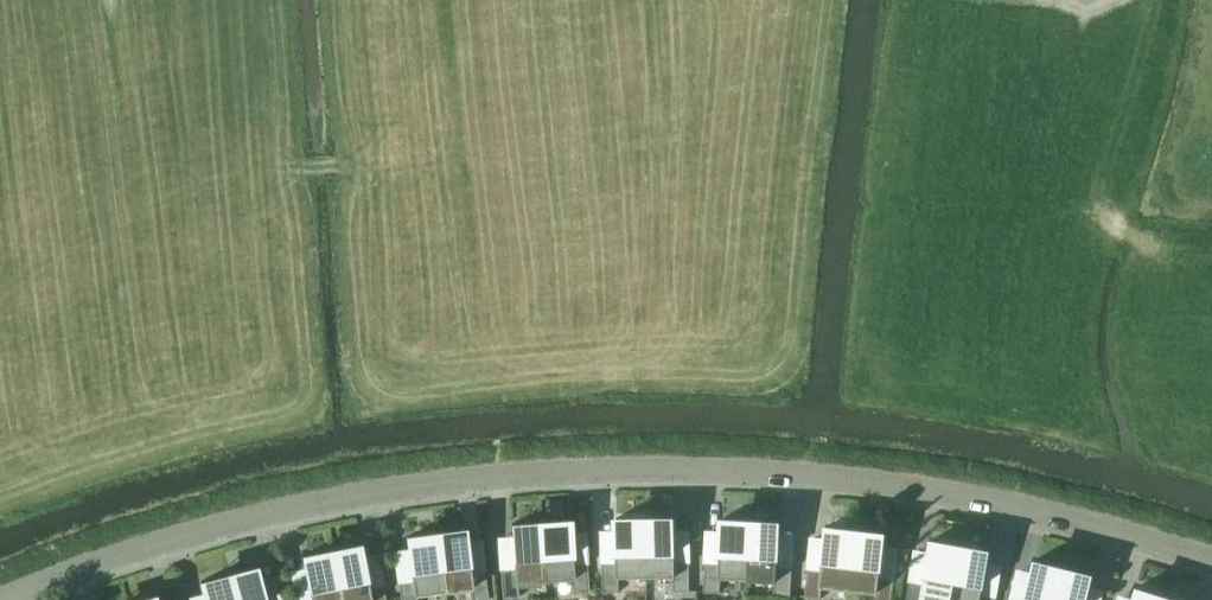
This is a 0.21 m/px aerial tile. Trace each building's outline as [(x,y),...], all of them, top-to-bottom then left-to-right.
[(619,575),(647,575),(646,516),(645,517),(645,522),(619,522),(619,517),(617,517),(617,560),(603,560),(604,591),(620,591),(619,575)] [(674,575),(674,590),(690,590),(690,560),(676,560),(676,516),(673,516),(674,522),(647,522),(647,516),(646,516),(647,575),(674,575)] [(724,523),(724,517),(722,517),(720,561),(706,560),(704,590),(720,591),(721,576),(748,578),(752,519),(751,519),(750,525),(724,523)] [(573,592),(589,591),(587,561),(573,562),(570,519),(568,519),(568,524),(542,526),(542,521),(541,521),(545,580),(572,578),(573,592)] [(793,565),(779,564),(781,520),(779,520),(779,526),(752,525),(753,519),(752,519),(748,578),(776,579),(775,594),(791,595),(793,565)] [(501,567),(503,597),(519,596),(518,582),(545,580),(541,521),(540,521),(540,526),(514,528),(514,523),(512,523),(515,566),(501,567)] [(829,530),(830,525),(828,524),(822,568),(809,566),(805,596),(821,598),(823,583),(850,586),(857,528),(856,528),(855,533),(829,530)] [(473,599),(481,599),(489,599),(485,569),(471,571),(465,528),(463,528),(464,533),(438,537),(437,531),(436,532),(444,590),(471,586),(473,599)] [(886,531),(884,531),(883,537),(857,534),(858,528),(857,528),(850,586),(877,590),(876,599),(892,599),(895,576),(881,575),(886,531)] [(413,579),(399,581),(401,599),(418,599),(417,593),(444,590),(436,532),(435,532),(436,537),(410,541),(409,535),(407,536),(413,579)] [(934,539),(932,538),(924,581),(910,579),(907,599),(923,599),(924,597),(943,599),(951,599),(961,544),(960,543),(959,549),(933,544),(934,539)] [(383,583),(369,586),(361,543),(359,544),(360,549),(334,554),(333,549),(332,549),(342,599),(386,599),(383,583)] [(982,592),(990,549),(988,549),(987,554),(961,549),(962,544),(961,544),(951,599),(995,599),(996,594),(982,592)] [(332,549),(331,549),(332,555),(306,560),(305,554),(303,555),(312,597),(298,599),(342,599),(332,549)] [(1064,566),(1063,566),(1062,571),(1036,565),(1038,559),(1036,559),(1025,599),(1056,599),(1064,566)] [(229,573),(236,599),(267,599),(258,565),(256,566),(257,571),(232,578),(230,573),(229,573)] [(1093,573),(1091,572),(1089,578),(1064,572),(1065,566),(1064,566),(1056,599),(1086,599),(1093,573)] [(229,573),(228,573),(230,579),(204,586),(203,580),(201,581),(206,599),(236,599),(229,573)] [(1166,595),(1165,594),(1163,599),(1138,592),(1140,586),(1138,586),(1133,599),(1164,599),(1166,595)]
